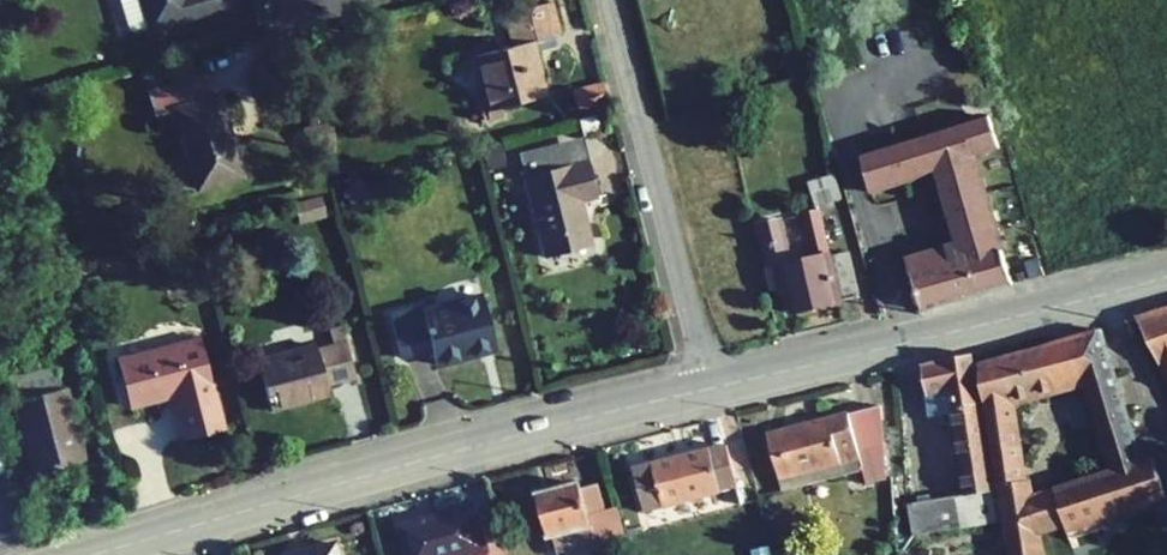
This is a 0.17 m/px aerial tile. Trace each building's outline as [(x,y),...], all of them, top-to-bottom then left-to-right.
[(138,20),(202,0),(132,0),(138,20)] [(512,46),(473,56),(488,111),(500,108),(547,95),(535,50),(533,41),(553,35),(559,34),(551,1),(504,13),(512,46)] [(533,41),(535,50),(556,45),(553,35),(533,41)] [(194,68),(138,84),(145,109),(168,103),(189,179),(234,167),(214,88),(201,92),(194,68)] [(608,101),(604,84),(572,92),(576,109),(608,101)] [(500,108),(488,111),(491,120),(502,117),(500,108)] [(601,113),(577,119),(581,137),(606,130),(601,113)] [(923,137),(934,171),(975,160),(973,156),(998,148),(989,117),(923,137)] [(328,125),(315,128),(320,144),(332,140),(328,125)] [(320,144),(315,128),(303,132),(307,147),(320,144)] [(892,147),(901,181),(933,171),(934,171),(923,137),(892,147)] [(501,142),(484,147),(488,163),(505,159),(501,142)] [(870,191),(901,181),(892,147),(860,157),(870,191)] [(535,157),(539,173),(566,165),(562,149),(535,157)] [(580,201),(597,196),(587,160),(566,165),(539,173),(535,157),(520,161),(545,258),(592,246),(580,201)] [(975,160),(934,171),(933,171),(938,189),(943,206),(985,194),(975,160)] [(808,183),(815,205),(841,196),(834,175),(808,183)] [(360,186),(348,199),(357,207),(369,194),(360,186)] [(994,227),(985,194),(943,206),(949,225),(954,245),(962,243),(970,240),(968,235),(994,227)] [(325,215),(320,198),(297,205),(302,222),(325,215)] [(811,247),(826,244),(818,210),(803,213),(811,247)] [(814,259),(790,264),(780,218),(759,223),(773,287),(784,284),(791,313),(857,298),(847,252),(829,256),(814,259)] [(977,295),(1011,285),(994,227),(968,235),(970,240),(962,243),(977,295)] [(954,245),(905,259),(920,311),(977,295),(962,243),(954,245)] [(811,247),(814,259),(829,256),(826,244),(811,247)] [(436,364),(496,348),(482,297),(423,312),(422,306),(389,315),(390,317),(394,332),(401,358),(432,350),(436,364)] [(1135,319),(1166,383),(1166,310),(1135,319)] [(387,333),(394,332),(390,317),(384,319),(387,333)] [(1084,381),(1112,472),(1053,490),(1064,524),(1066,531),(1166,499),(1153,459),(1140,463),(1099,330),(1071,339),(1084,381)] [(175,396),(187,439),(223,430),(200,339),(118,361),(131,407),(175,396)] [(1049,346),(1061,388),(1084,381),(1071,339),(1049,346)] [(1009,402),(1061,388),(1049,346),(977,364),(1007,554),(1042,554),(1038,533),(1031,497),(1027,481),(1021,482),(1009,402)] [(920,365),(928,417),(951,413),(979,408),(971,354),(920,365)] [(10,369),(12,377),(52,367),(50,359),(10,369)] [(33,473),(85,460),(66,387),(60,389),(54,366),(52,367),(12,377),(9,378),(33,473)] [(296,398),(298,404),(329,395),(328,390),(296,398)] [(781,491),(862,470),(866,484),(885,479),(881,406),(767,434),(781,491)] [(913,503),(916,527),(954,521),(997,514),(979,408),(951,413),(964,495),(913,503)] [(615,462),(626,505),(703,487),(707,502),(725,499),(711,440),(615,462)] [(517,494),(527,536),(573,527),(576,537),(589,533),(577,487),(561,489),(559,484),(517,494)] [(1031,497),(1038,533),(1064,524),(1053,490),(1031,497)] [(393,554),(413,554),(453,546),(455,554),(472,554),(457,497),(384,513),(393,554)] [(916,527),(918,536),(998,523),(997,514),(954,521),(916,527)] [(785,544),(772,547),(774,554),(787,554),(785,544)] [(299,554),(339,554),(336,545),(299,554)]
